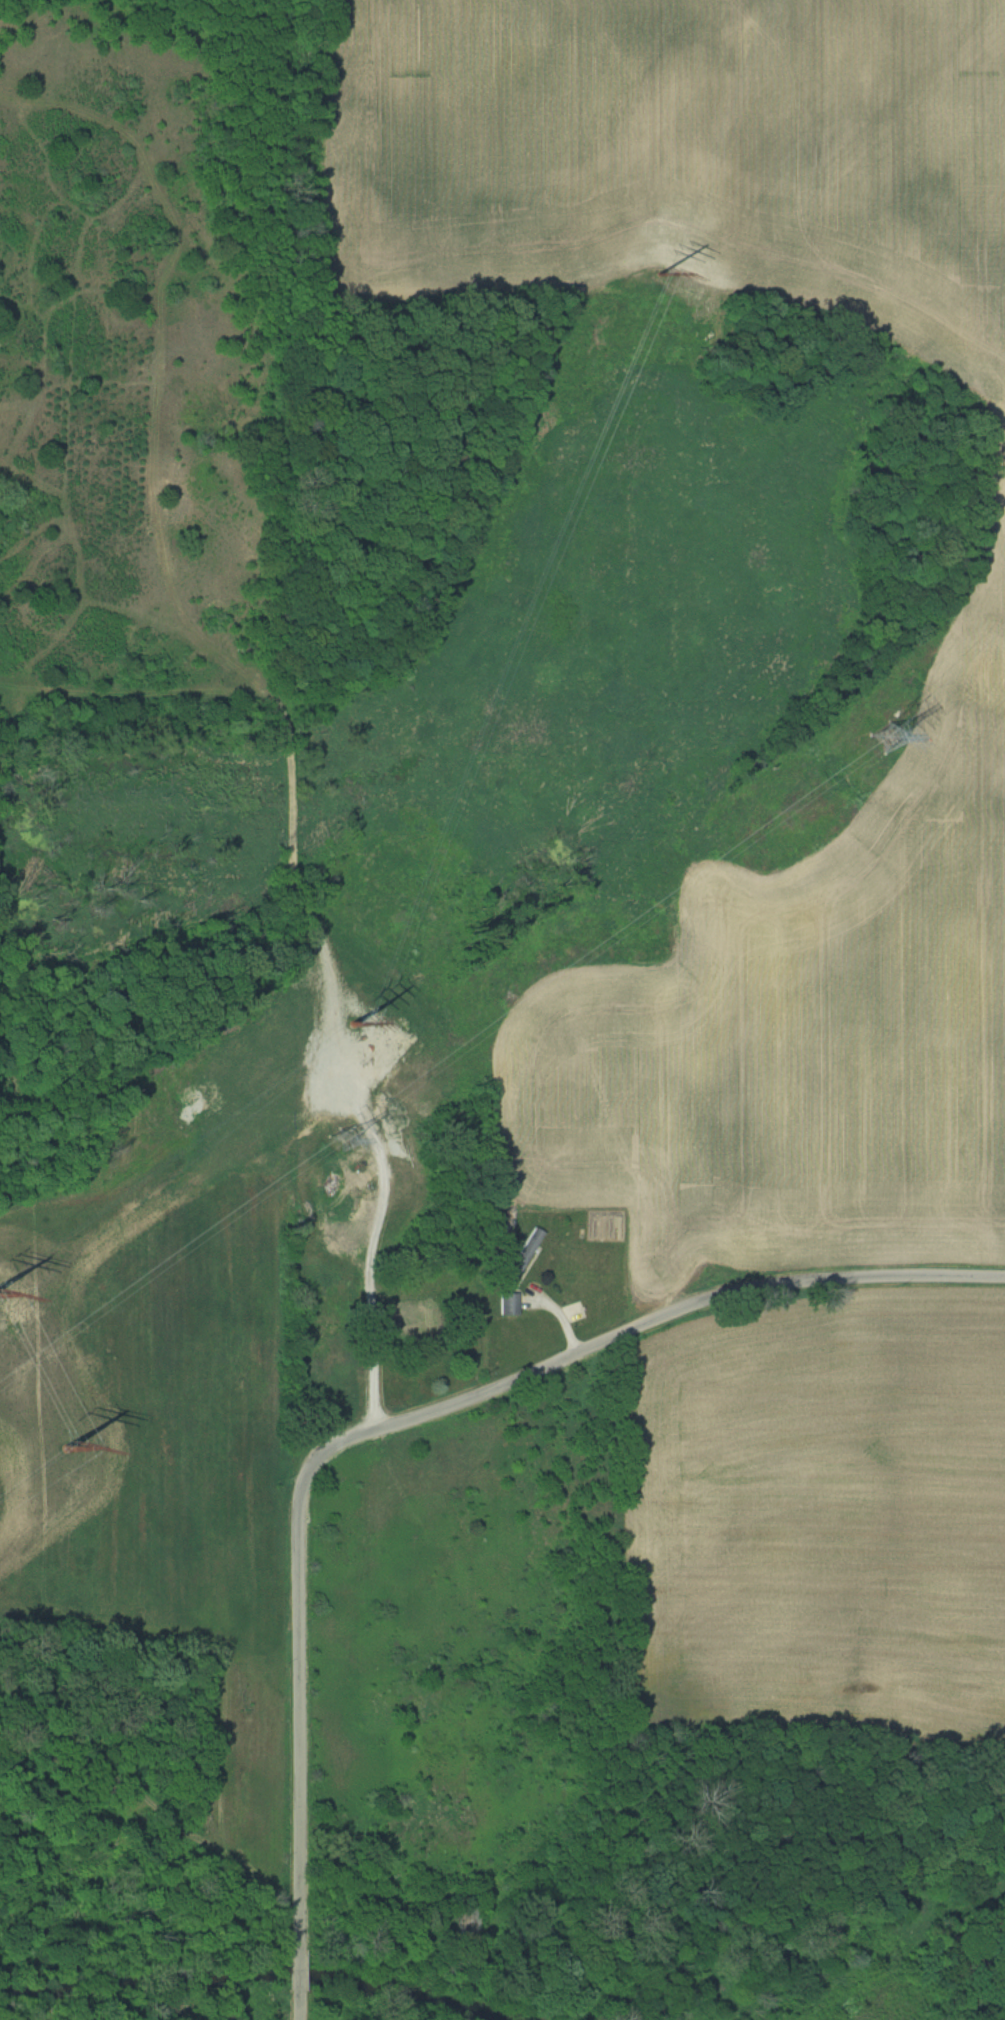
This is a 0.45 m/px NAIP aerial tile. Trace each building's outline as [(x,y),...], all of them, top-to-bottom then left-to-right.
[(544,1233),(534,1227),(505,1271),(515,1278),(544,1233)] [(499,1292),(499,1314),(516,1314),(516,1292),(499,1292)]
